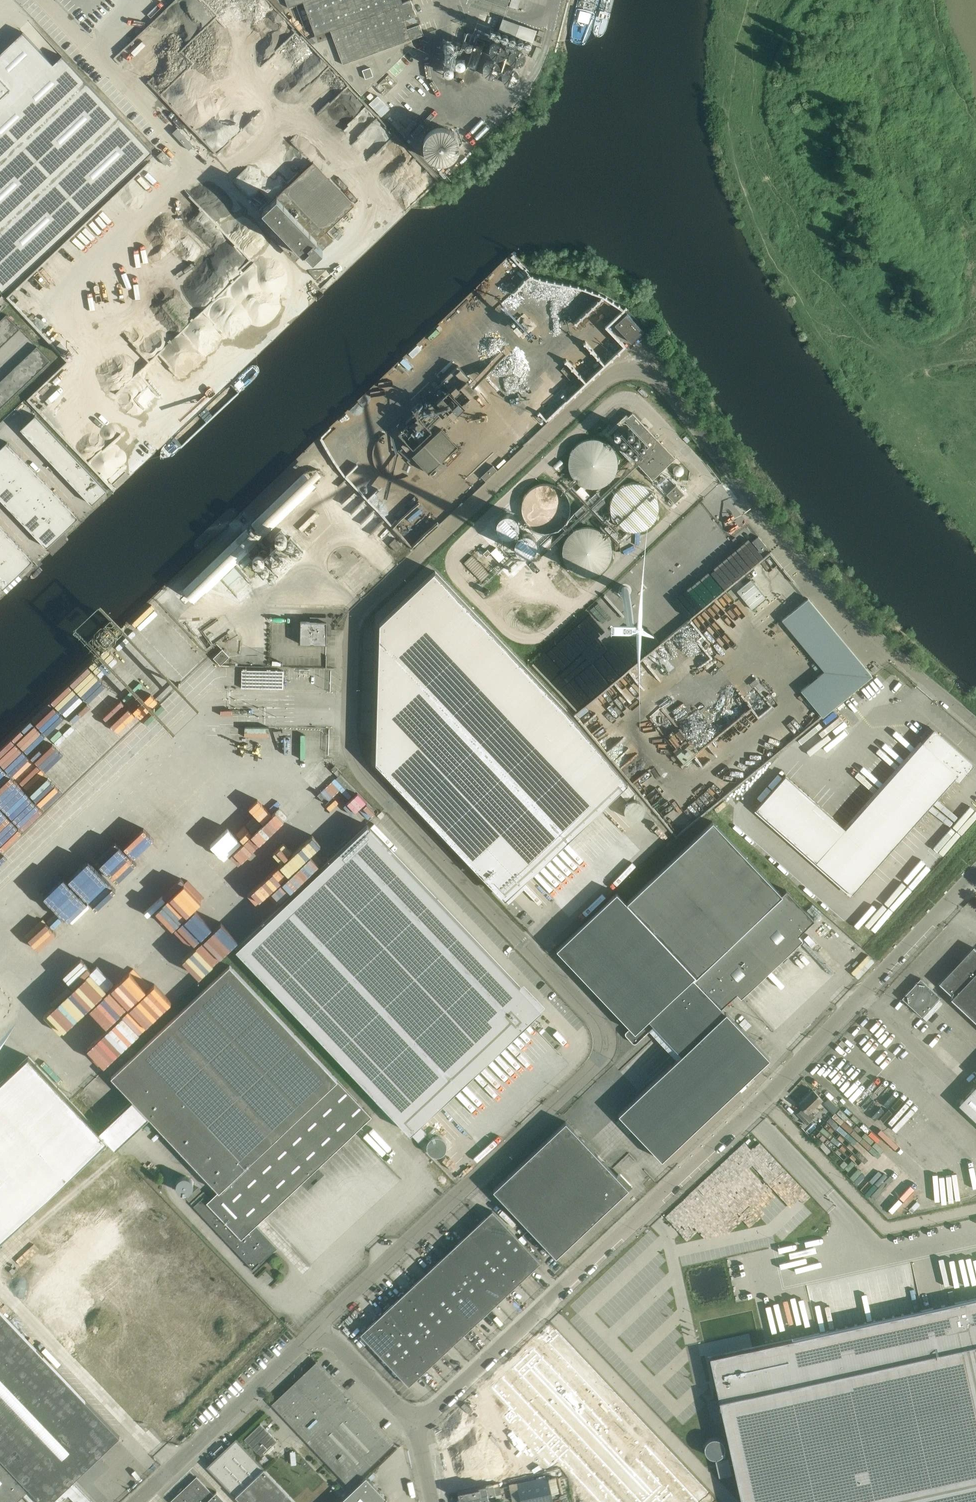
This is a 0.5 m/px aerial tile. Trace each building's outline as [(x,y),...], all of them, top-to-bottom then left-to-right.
[(288,7),(302,1),(315,36),(330,31),(330,29),(403,2),(402,0),(285,0),(288,7)] [(423,34),(411,0),(409,0),(403,2),(330,29),(330,31),(333,37),(312,44),(361,96),(414,45),(411,38),(423,34)] [(502,18),(498,30),(532,41),(536,30),(502,18)] [(477,23),(473,35),(490,40),(494,28),(477,22),(477,23)] [(3,291),(152,152),(134,133),(62,56),(53,64),(23,32),(0,53),(0,287),(3,291)] [(186,137),(177,127),(172,132),(181,142),(186,137)] [(429,135),(428,136),(427,138),(426,139),(425,140),(425,142),(424,143),(424,145),(424,146),(424,148),(424,149),(424,151),(424,152),(424,154),(425,155),(426,157),(427,158),(427,159),(428,161),(430,162),(431,163),(432,164),(433,164),(435,165),(436,166),(438,166),(439,166),(441,166),(443,166),(444,166),(446,166),(447,165),(449,165),(450,164),(451,163),(453,162),(454,161),(455,160),(456,159),(457,158),(458,156),(458,155),(459,153),(459,152),(459,150),(459,149),(459,147),(459,146),(459,144),(459,143),(458,141),(457,140),(456,138),(456,137),(455,136),(453,135),(452,134),(451,133),(450,132),(448,132),(447,131),(445,131),(444,130),(442,130),(440,130),(439,130),(437,131),(436,131),(434,132),(433,132),(432,133),(430,134),(429,135)] [(262,210),(303,254),(310,262),(334,239),(327,230),(355,203),(315,160),(262,210)] [(644,331),(627,313),(614,324),(631,342),(644,331)] [(0,320),(0,348),(20,329),(6,314),(0,320)] [(0,381),(0,409),(51,361),(37,346),(0,381)] [(404,443),(398,449),(402,454),(410,448),(408,446),(410,444),(413,448),(435,427),(427,419),(436,410),(443,417),(445,414),(451,421),(468,404),(465,401),(477,390),(467,381),(471,377),(458,365),(412,408),(415,411),(408,417),(410,420),(398,432),(408,442),(405,444),(404,443)] [(675,458),(660,442),(632,412),(609,434),(652,479),(675,458)] [(20,429),(92,504),(107,490),(35,415),(20,429)] [(441,428),(424,445),(440,462),(458,446),(441,428)] [(568,464),(569,468),(570,472),(572,476),(574,479),(577,482),(580,484),(584,486),(588,487),(592,488),(596,487),(600,487),(604,485),(607,483),(610,480),(613,477),(615,474),(617,470),(617,466),(617,461),(617,457),(615,453),(613,449),(611,446),(608,443),(604,441),(600,439),(596,439),(592,438),(587,439),(583,440),(580,442),(576,445),(573,448),(571,452),(569,455),(568,460),(568,464)] [(47,547),(79,517),(7,441),(0,448),(0,498),(47,547)] [(194,599),(316,480),(307,470),(184,589),(194,599)] [(616,524),(619,526),(623,529),(627,530),(631,531),(635,531),(639,531),(643,530),(647,528),(650,526),(653,523),(655,519),(657,516),(658,512),(659,508),(658,503),(658,500),(656,496),(654,492),(651,489),(648,487),(645,484),(641,483),(637,482),(633,482),(629,483),(625,484),(621,485),(618,488),(615,491),(613,494),(611,498),(610,501),(609,505),(609,509),(610,513),(612,517),(614,521),(616,524)] [(556,485),(553,484),(548,483),(544,483),(540,483),(536,485),(532,487),(529,489),(526,492),(524,496),(522,499),(521,504),(521,508),(521,512),(522,516),(524,520),(526,523),(529,526),(533,529),(536,530),(540,532),(545,532),(549,532),(553,531),(557,529),(560,527),(563,524),(566,521),(568,518),(569,514),(570,509),(570,505),(569,501),(568,497),(566,494),(563,490),(560,488),(556,485)] [(674,503),(681,496),(684,494),(676,485),(666,494),(674,503)] [(583,522),(605,501),(597,492),(574,513),(583,522)] [(371,532),(385,519),(362,494),(357,499),(365,507),(356,515),(371,532)] [(502,534),(504,535),(505,535),(507,536),(509,536),(511,535),(513,534),(515,533),(516,532),(517,531),(518,529),(519,527),(519,525),(519,523),(519,521),(518,520),(517,518),(516,517),(514,515),(513,514),(511,514),(509,513),(507,513),(505,513),(504,514),(502,515),(500,516),(499,517),(498,519),(497,521),(497,523),(497,524),(497,526),(497,528),(498,530),(499,531),(500,533),(502,534)] [(615,541),(622,534),(609,520),(601,527),(615,541)] [(3,589),(33,560),(0,525),(0,586),(3,589)] [(564,543),(563,547),(562,551),(562,555),(563,559),(565,563),(567,567),(570,570),(574,572),(577,574),(581,575),(585,576),(590,576),(594,575),(597,573),(601,571),(604,569),(607,565),(609,562),(610,558),(611,554),(611,550),(611,545),(609,541),(607,538),(605,535),(602,532),(598,529),(594,528),(590,527),(586,527),(582,527),(578,528),(574,530),(571,533),(568,536),(565,539),(564,543)] [(281,529),(275,535),(281,542),(288,536),(281,529)] [(521,555),(522,556),(524,557),(526,557),(528,557),(530,557),(532,556),(533,555),(535,554),(536,552),(537,550),(537,549),(538,547),(538,545),(537,543),(537,541),(536,539),(535,538),(533,537),(531,536),(530,535),(528,535),(526,535),(524,535),(522,535),(521,536),(519,537),(518,539),(517,540),(516,542),(515,544),(515,546),(515,548),(516,550),(517,551),(518,553),(519,554),(521,555)] [(272,580),(281,571),(295,558),(304,549),(291,536),(282,544),(281,543),(266,557),(267,559),(259,567),(272,580)] [(767,547),(758,536),(752,541),(761,552),(767,547)] [(395,538),(390,542),(396,551),(402,546),(395,538)] [(481,546),(473,554),(490,572),(498,564),(488,554),(490,552),(487,549),(485,551),(481,546)] [(259,564),(265,557),(259,551),(252,557),(259,564)] [(464,562),(481,580),(489,573),(472,555),(464,562)] [(379,623),(375,762),(486,879),(488,878),(505,896),(599,806),(601,808),(618,791),(626,801),(636,792),(574,717),(435,570),(379,623)] [(739,591),(754,610),(768,599),(753,580),(739,591)] [(621,589),(621,590),(621,591),(621,592),(622,592),(622,593),(623,593),(623,594),(624,594),(625,594),(626,594),(627,594),(627,593),(628,593),(628,592),(629,592),(629,591),(629,590),(629,589),(629,588),(628,588),(628,587),(627,587),(627,586),(626,586),(625,586),(624,586),(623,586),(623,587),(622,587),(622,588),(621,588),(621,589)] [(872,675),(808,598),(781,620),(823,670),(800,689),(823,716),(850,694),(872,675)] [(317,620),(316,621),(300,621),(300,644),(326,644),(326,635),(331,635),(331,634),(327,634),(327,623),(327,622),(327,621),(326,620),(325,619),(324,618),(323,618),(322,618),(321,618),(320,618),(319,618),(318,619),(317,620)] [(221,665),(229,656),(222,649),(213,657),(221,665)] [(588,658),(595,666),(600,661),(594,653),(588,658)] [(98,674),(105,683),(114,675),(107,666),(98,674)] [(284,670),(242,670),(241,688),(283,688),(284,670)] [(256,750),(256,725),(232,725),(231,749),(256,750)] [(785,775),(756,808),(852,893),(956,776),(959,779),(961,777),(962,777),(968,770),(968,769),(972,764),(934,730),(929,735),(928,734),(845,828),(785,775)] [(885,741),(865,764),(884,780),(904,757),(885,741)] [(337,776),(341,772),(335,765),(331,769),(337,776)] [(964,830),(975,817),(975,804),(975,803),(957,824),(964,830)] [(713,821),(626,903),(695,975),(692,978),(721,1007),(737,992),(741,997),(802,938),(798,934),(814,919),(800,904),(786,889),(781,894),(713,821)] [(418,1142),(427,1133),(419,1125),(440,1105),(439,1104),(539,1009),(519,987),(520,986),(367,824),(235,949),(418,1142)] [(937,845),(946,852),(953,842),(945,836),(937,845)] [(221,862),(229,872),(237,865),(246,875),(256,866),(248,857),(249,856),(240,846),(221,862)] [(56,872),(84,899),(110,873),(89,852),(73,869),(66,862),(56,872)] [(158,888),(136,906),(163,938),(176,927),(192,946),(210,931),(201,920),(194,926),(187,917),(195,911),(178,891),(167,900),(158,888)] [(616,892),(556,949),(628,1025),(630,1027),(626,1031),(625,1031),(625,1032),(625,1033),(625,1034),(625,1035),(626,1035),(632,1042),(632,1043),(633,1043),(634,1043),(635,1043),(636,1043),(636,1042),(649,1030),(654,1026),(681,1054),(726,1012),(721,1007),(692,978),(695,975),(626,903),(616,892)] [(134,1005),(145,997),(127,974),(129,971),(115,952),(101,962),(108,952),(100,946),(88,963),(93,960),(96,965),(80,987),(86,991),(95,1004),(99,1001),(111,1009),(110,1010),(102,1016),(106,1022),(111,1026),(125,1044),(151,1025),(148,1022),(134,1005)] [(975,948),(941,983),(956,998),(954,1000),(975,1020),(975,949),(975,948)] [(111,1077),(133,1100),(149,1117),(218,1191),(207,1201),(203,1197),(193,1206),(252,1268),(252,1269),(252,1270),(277,1248),(255,1225),(301,1182),(307,1189),(324,1173),(318,1166),(371,1116),(230,965),(111,1077)] [(920,978),(902,998),(921,1016),(940,996),(920,978)] [(676,1058),(618,1114),(661,1160),(769,1058),(765,1054),(726,1012),(681,1054),(676,1058)] [(124,1393),(241,1283),(115,1149),(116,1148),(149,1117),(133,1100),(99,1131),(28,1056),(0,1082),(0,1260),(124,1393)] [(960,1103),(975,1119),(975,1086),(960,1103)] [(822,1099),(813,1090),(799,1103),(808,1112),(806,1114),(801,1109),(797,1113),(807,1124),(815,1116),(810,1111),(822,1099)] [(838,1108),(834,1104),(829,1110),(833,1114),(838,1108)] [(556,1256),(628,1188),(565,1121),(493,1189),(556,1256)] [(427,1147),(427,1148),(428,1150),(428,1151),(429,1152),(430,1154),(432,1154),(433,1155),(434,1156),(436,1156),(438,1156),(439,1156),(441,1155),(442,1155),(443,1154),(444,1153),(445,1151),(446,1150),(447,1148),(447,1147),(447,1145),(447,1144),(446,1142),(445,1141),(445,1139),(443,1138),(442,1137),(441,1137),(439,1136),(438,1136),(436,1136),(435,1136),(433,1137),(432,1137),(430,1138),(429,1139),(428,1141),(428,1142),(427,1144),(427,1145),(427,1147)] [(965,1197),(975,1194),(975,1166),(958,1170),(965,1197)] [(176,1183),(176,1184),(176,1186),(176,1187),(177,1189),(178,1190),(179,1191),(180,1192),(181,1193),(183,1193),(184,1193),(186,1193),(187,1193),(189,1192),(190,1191),(191,1190),(192,1189),(192,1187),(193,1186),(193,1184),(193,1183),(192,1182),(192,1180),(191,1179),(190,1178),(189,1177),(187,1176),(186,1176),(184,1176),(183,1176),(181,1176),(180,1177),(179,1178),(178,1179),(177,1180),(176,1182),(176,1183)] [(802,1207),(781,1227),(788,1235),(810,1215),(802,1207)] [(360,1334),(408,1386),(540,1262),(492,1210),(360,1334)] [(359,1229),(360,1215),(348,1214),(347,1219),(347,1228),(359,1229)] [(709,1356),(741,1501),(975,1501),(975,1297),(709,1356)] [(22,1495),(29,1501),(61,1501),(68,1495),(75,1501),(92,1501),(71,1480),(118,1436),(0,1312),(0,1501),(14,1501),(22,1495)] [(548,1335),(544,1340),(546,1342),(547,1342),(549,1343),(548,1344),(696,1501),(708,1491),(555,1329),(551,1333),(555,1337),(550,1341),(549,1340),(551,1338),(548,1335)] [(513,1368),(639,1501),(643,1501),(644,1501),(652,1501),(657,1498),(661,1501),(669,1494),(534,1349),(513,1368)] [(392,1443),(317,1363),(273,1404),(349,1484),(392,1443)] [(491,1389),(545,1446),(557,1459),(561,1463),(570,1472),(598,1501),(619,1501),(569,1448),(556,1435),(503,1378),(491,1389)] [(260,1423),(244,1439),(260,1456),(277,1441),(260,1423)] [(709,1455),(725,1456),(726,1439),(710,1439),(709,1455)] [(265,1471),(236,1440),(207,1467),(241,1501),(295,1501),(265,1471)] [(268,1451),(263,1455),(268,1461),(273,1457),(268,1451)] [(721,1475),(733,1472),(729,1456),(717,1459),(721,1475)] [(386,1497),(385,1497),(386,1497),(385,1497),(366,1476),(338,1501),(387,1501),(386,1497)] [(516,1483),(520,1500),(521,1501),(530,1501),(551,1497),(552,1497),(551,1494),(548,1478),(547,1476),(516,1483)] [(217,1491),(213,1495),(196,1477),(183,1489),(182,1487),(177,1492),(179,1493),(170,1501),(171,1501),(227,1501),(217,1491)] [(457,1491),(459,1498),(459,1499),(461,1498),(462,1501),(489,1501),(488,1497),(495,1496),(495,1495),(501,1494),(499,1483),(493,1484),(492,1482),(458,1490),(459,1491),(457,1491)]
